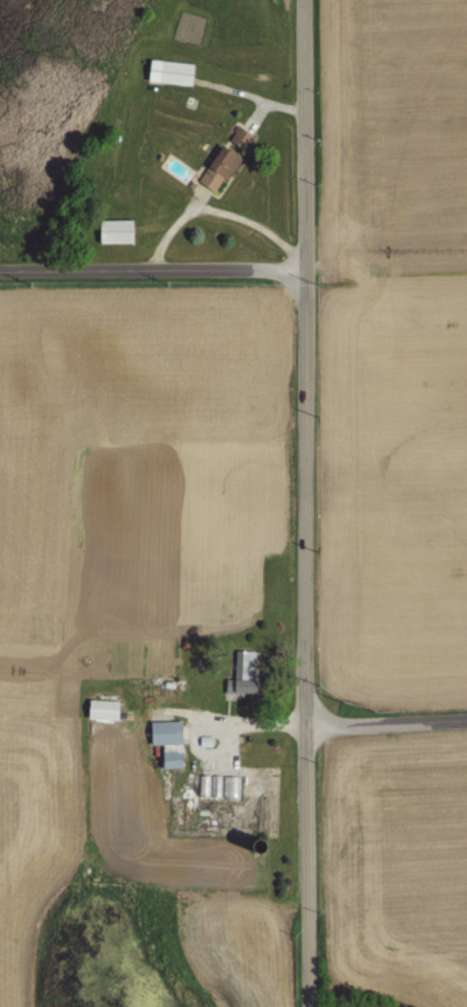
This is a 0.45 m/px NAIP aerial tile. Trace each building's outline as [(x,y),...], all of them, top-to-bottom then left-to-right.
[(193,64),(150,61),(149,83),(191,86),(193,64)] [(245,153),(255,139),(238,127),(228,141),(245,153)] [(198,181),(217,194),(241,160),(222,147),(198,181)] [(100,244),(133,244),(133,221),(100,221),(100,244)] [(235,679),(228,679),(228,693),(258,693),(259,650),(235,650),(235,679)] [(89,719),(119,719),(119,700),(89,700),(89,719)] [(164,744),(164,768),(183,768),(183,722),(152,722),(152,744),(164,744)]
